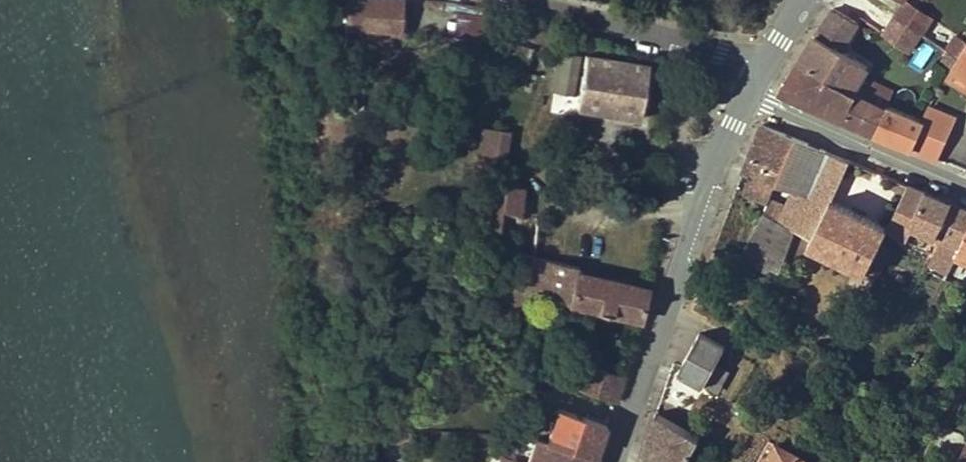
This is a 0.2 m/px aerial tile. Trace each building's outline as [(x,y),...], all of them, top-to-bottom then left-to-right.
[(345,27),(401,33),(404,0),(347,0),(345,27)] [(920,33),(931,17),(906,0),(896,16),(920,33)] [(868,66),(842,50),(859,23),(833,8),(816,35),(799,63),(852,92),(859,81),(868,66)] [(908,51),(920,33),(896,16),(884,34),(908,51)] [(965,43),(965,41),(956,34),(947,50),(947,51),(957,58),(965,43)] [(921,68),(932,46),(919,39),(908,62),(921,68)] [(952,68),(965,77),(965,46),(952,68)] [(952,68),(957,58),(947,51),(941,60),(952,68)] [(576,109),(578,109),(639,119),(648,65),(585,55),(576,109)] [(852,92),(799,63),(782,91),(813,105),(844,119),(856,94),(852,92)] [(952,68),(946,77),(965,89),(965,77),(952,68)] [(887,105),(894,92),(873,83),(871,88),(859,81),(852,92),(856,94),(844,119),(874,133),(887,105)] [(940,95),(944,89),(940,86),(937,85),(933,91),(936,93),(940,95)] [(912,149),(925,121),(923,120),(887,105),(874,133),(912,149)] [(937,160),(955,119),(928,107),(923,120),(925,121),(912,149),(937,160)] [(794,189),(808,194),(819,171),(827,152),(763,124),(744,172),(751,174),(774,182),(794,189)] [(503,165),(509,130),(484,126),(478,161),(503,165)] [(819,171),(838,179),(847,159),(827,152),(819,171)] [(839,180),(838,179),(819,171),(808,194),(805,200),(825,211),(831,200),(839,180)] [(767,202),(774,182),(751,174),(745,192),(767,202)] [(518,215),(521,185),(489,183),(483,239),(497,240),(496,250),(521,255),(534,257),(537,217),(536,217),(518,215)] [(886,229),(905,238),(911,226),(941,241),(930,264),(946,272),(943,278),(945,279),(958,256),(965,237),(965,210),(908,185),(887,228),(886,229)] [(805,200),(808,194),(794,189),(786,205),(778,222),(793,231),(795,231),(795,232),(810,239),(807,245),(864,273),(866,270),(879,243),(886,229),(887,228),(831,200),(825,211),(805,200)] [(778,222),(786,205),(770,199),(764,213),(766,214),(741,262),(778,276),(795,231),(793,231),(778,222)] [(958,256),(965,259),(965,237),(958,256)] [(898,252),(879,243),(866,270),(884,280),(898,252)] [(516,316),(522,292),(532,294),(641,320),(648,288),(576,272),(578,266),(534,257),(521,255),(517,280),(506,278),(499,314),(516,316)] [(532,294),(522,292),(516,316),(527,318),(532,294)] [(703,385),(704,383),(715,365),(725,347),(699,333),(678,371),(703,385)] [(623,375),(571,358),(566,385),(614,400),(623,375)] [(727,373),(715,365),(704,383),(717,390),(727,373)] [(643,450),(664,461),(686,461),(699,438),(656,413),(643,450)] [(809,456),(771,437),(758,461),(805,461),(809,456)] [(594,455),(536,438),(528,461),(592,461),(594,455)]
